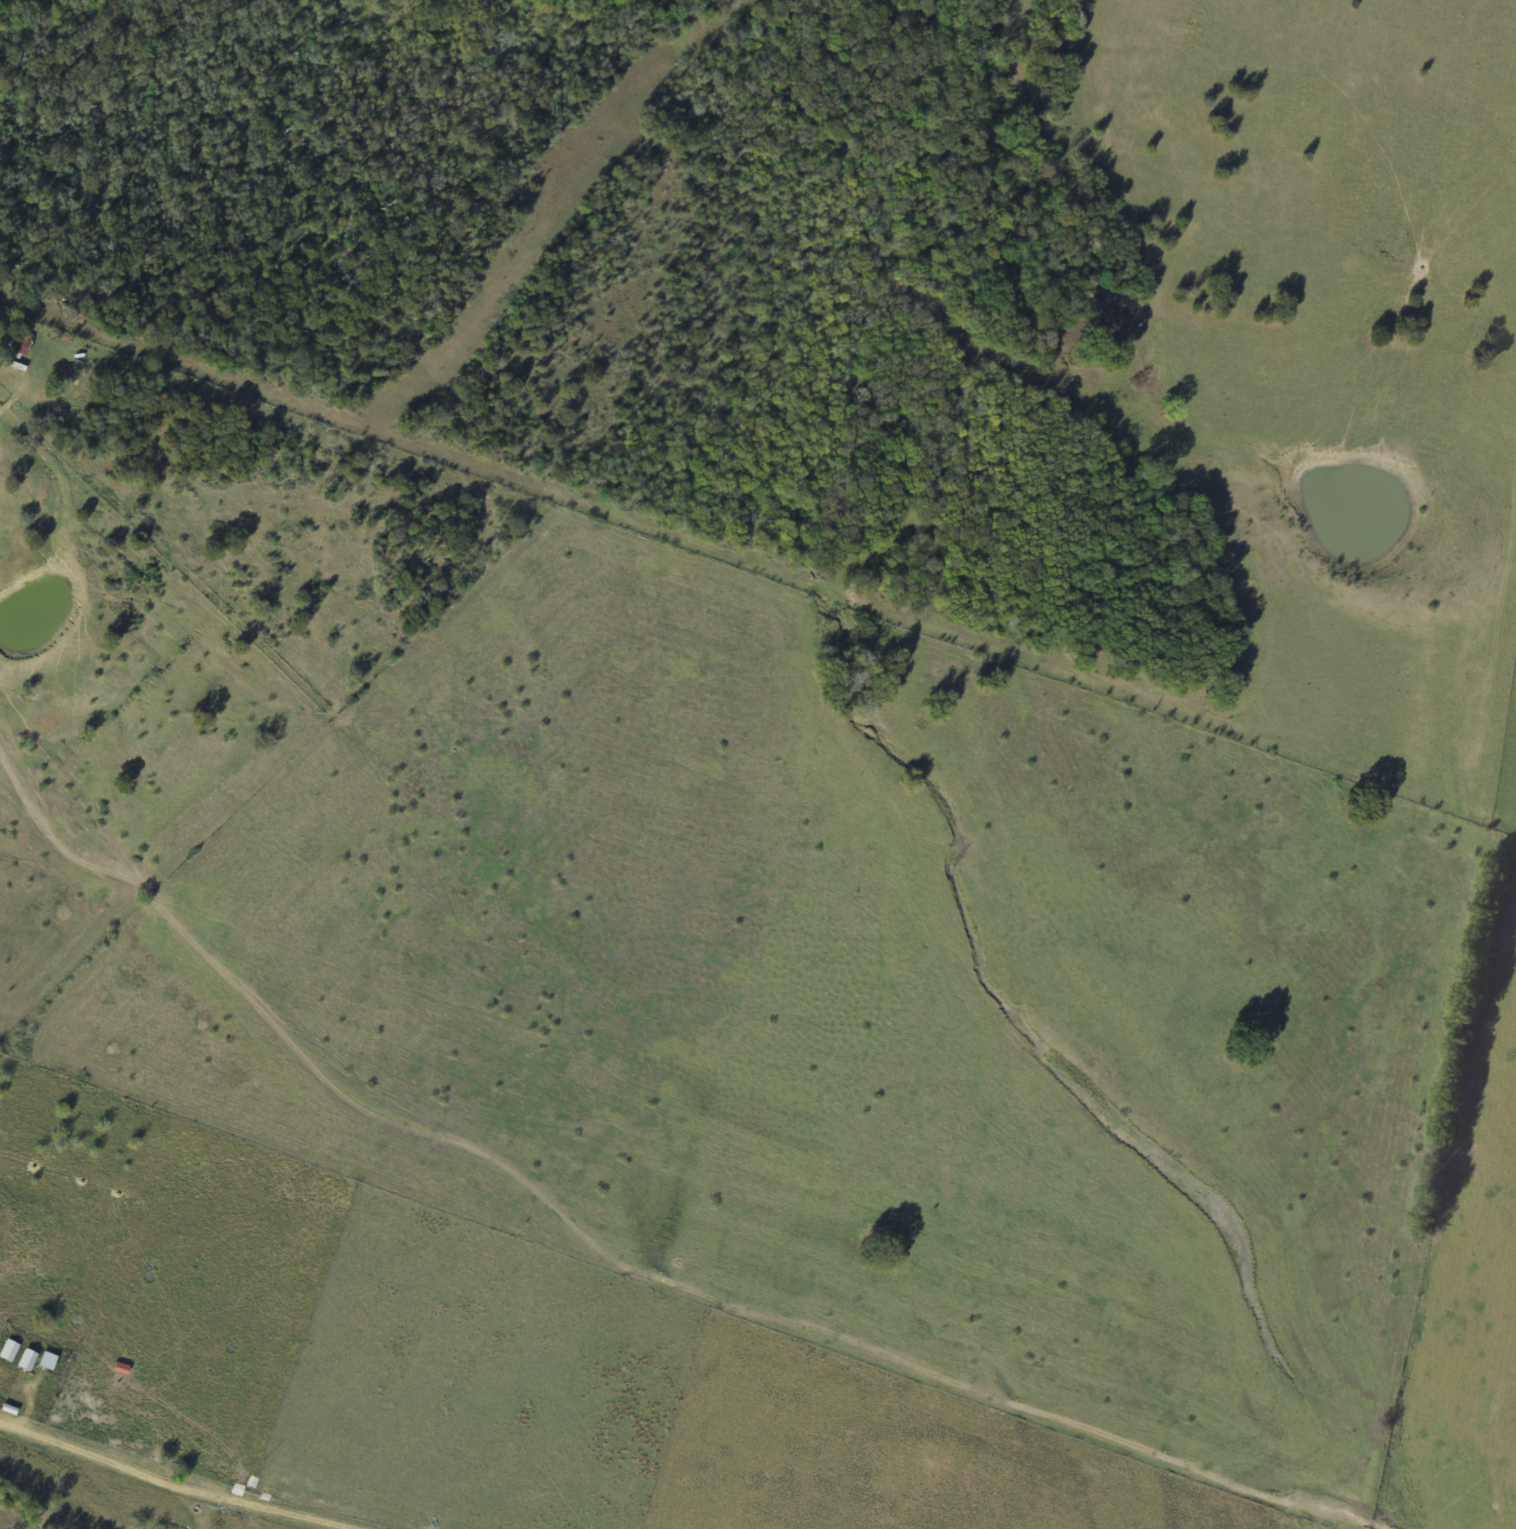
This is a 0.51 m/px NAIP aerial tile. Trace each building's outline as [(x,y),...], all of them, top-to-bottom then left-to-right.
[(24,356),(32,338),(15,331),(8,349),(24,356)] [(11,1363),(19,1345),(6,1339),(0,1353),(0,1358),(11,1363)] [(37,1354),(24,1349),(17,1367),(30,1373),(37,1354)]
